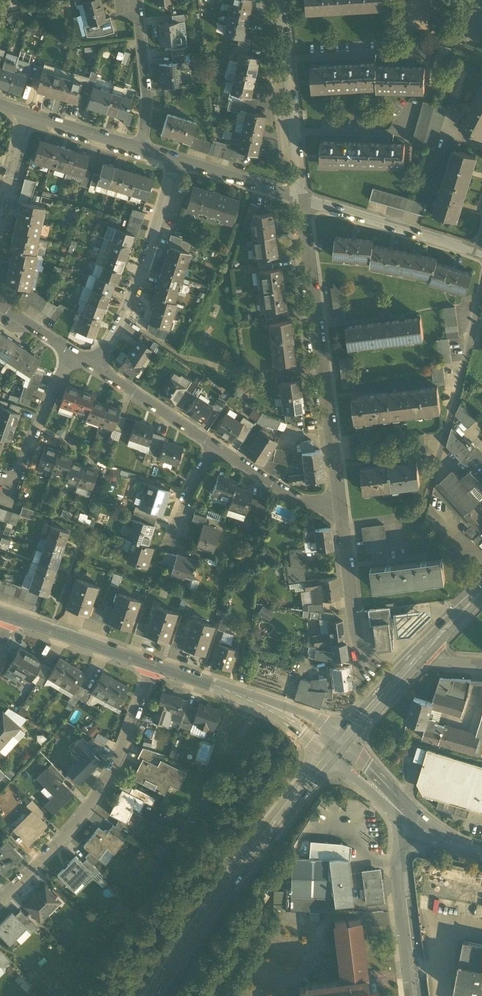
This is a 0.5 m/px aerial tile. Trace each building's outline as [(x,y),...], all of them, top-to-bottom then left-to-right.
[(85,13),(88,24),(106,19),(105,18),(100,0),(89,0),(82,2),(82,3),(85,13)] [(230,4),(249,8),(251,0),(231,0),(230,4)] [(344,10),(343,0),(303,0),(304,12),(305,12),(305,10),(316,9),(316,12),(325,11),(325,8),(335,8),(335,11),(344,10)] [(344,10),(353,10),(353,7),(363,6),(363,9),(373,9),(372,6),(383,5),(383,8),(384,8),(384,0),(343,0),(344,10)] [(474,12),(476,6),(464,2),(463,9),(474,12)] [(230,4),(228,14),(247,18),(249,8),(230,4)] [(472,18),(474,12),(463,9),(461,15),(472,18)] [(110,16),(105,18),(106,19),(88,24),(85,13),(80,14),(83,24),(75,26),(78,36),(86,34),(86,36),(93,36),(99,35),(104,35),(109,33),(114,31),(110,16)] [(12,14),(6,18),(10,24),(16,20),(12,14)] [(73,16),(75,26),(83,24),(80,14),(73,16)] [(171,15),(172,23),(177,22),(184,21),(183,14),(171,15)] [(228,14),(225,23),(244,28),(247,18),(228,14)] [(471,24),(472,18),(461,15),(459,21),(471,24)] [(183,33),(186,35),(184,21),(177,22),(179,34),(183,33)] [(469,31),(471,24),(459,21),(457,28),(469,31)] [(160,45),(164,45),(180,43),(179,34),(177,22),(172,23),(159,24),(160,35),(159,36),(160,45)] [(242,38),(244,28),(225,23),(223,34),(239,37),(242,38)] [(467,37),(469,31),(457,28),(455,34),(467,37)] [(183,33),(179,34),(180,43),(164,45),(165,49),(171,49),(183,48),(185,48),(187,45),(186,35),(183,33)] [(465,43),(467,37),(455,34),(454,40),(465,43)] [(239,37),(237,45),(251,48),(253,41),(242,38),(239,37)] [(440,44),(435,64),(446,67),(452,48),(440,44)] [(249,55),(251,48),(237,45),(236,52),(239,53),(249,55)] [(122,60),(124,53),(118,51),(116,58),(122,60)] [(121,63),(127,64),(130,53),(124,51),(124,53),(122,60),(121,63)] [(16,64),(17,59),(18,56),(6,52),(4,60),(16,64)] [(239,53),(237,63),(256,68),(258,57),(249,55),(239,53)] [(185,62),(184,54),(172,55),(173,63),(179,62),(179,63),(185,62)] [(16,64),(14,71),(25,74),(28,63),(17,59),(16,64)] [(4,60),(2,67),(14,71),(16,64),(4,60)] [(235,73),(237,63),(229,61),(226,71),(235,73)] [(161,86),(161,87),(183,84),(182,75),(180,75),(179,69),(179,63),(179,62),(173,63),(159,65),(161,65),(163,86),(161,86)] [(26,74),(33,77),(37,65),(28,63),(25,74),(26,74)] [(237,63),(235,73),(254,77),(256,68),(237,63)] [(312,91),(377,87),(376,66),(376,63),(311,67),(312,91)] [(43,67),(42,71),(52,74),(54,67),(44,64),(43,67)] [(445,72),(446,67),(435,64),(433,68),(445,72)] [(43,67),(37,65),(33,77),(39,78),(42,71),(43,67)] [(425,67),(376,66),(377,87),(377,90),(424,91),(425,67)] [(14,71),(2,67),(0,73),(0,86),(8,89),(14,71)] [(61,77),(63,69),(54,67),(52,74),(61,77)] [(206,76),(214,78),(216,69),(208,67),(206,76)] [(185,69),(179,69),(180,75),(182,75),(183,84),(188,84),(187,68),(185,69)] [(71,80),(73,72),(63,69),(61,77),(71,80)] [(88,81),(84,92),(90,94),(93,87),(97,72),(91,70),(89,77),(88,81)] [(26,74),(25,74),(14,71),(8,89),(20,93),(26,74)] [(46,93),(52,74),(42,71),(39,78),(36,89),(46,93)] [(73,72),(71,80),(81,83),(82,79),(83,75),(73,72)] [(235,73),(232,83),(251,87),(254,77),(235,73)] [(46,93),(55,96),(61,77),(52,74),(46,93)] [(55,96),(65,99),(71,80),(61,77),(55,96)] [(78,91),(84,92),(88,81),(82,79),(81,83),(78,91)] [(78,91),(81,83),(71,80),(65,99),(75,102),(78,91)] [(112,92),(114,84),(102,81),(100,89),(112,92)] [(249,97),(251,87),(232,83),(232,85),(226,83),(224,91),(229,92),(236,94),(244,96),(249,97)] [(112,92),(121,95),(124,87),(114,84),(112,92)] [(87,106),(106,112),(112,92),(100,89),(93,87),(90,94),(87,106)] [(121,95),(112,92),(106,112),(106,111),(115,114),(121,95)] [(234,101),(242,103),(244,96),(236,94),(229,92),(227,100),(229,100),(234,101)] [(131,99),(121,95),(115,114),(125,117),(128,110),(131,99)] [(249,97),(244,96),(242,103),(256,107),(257,99),(249,97)] [(475,98),(460,126),(481,137),(481,136),(481,101),(475,98)] [(254,112),(256,107),(242,103),(234,101),(229,100),(227,107),(240,110),(246,111),(246,110),(254,112)] [(424,101),(421,112),(432,115),(435,104),(424,101)] [(447,107),(435,104),(432,115),(423,146),(435,149),(440,131),(447,107)] [(123,123),(130,125),(134,112),(128,110),(125,117),(123,123)] [(240,110),(238,121),(243,122),(246,111),(240,110)] [(246,111),(243,122),(262,127),(265,115),(254,112),(246,110),(246,111)] [(423,146),(432,115),(421,112),(412,142),(423,146)] [(179,138),(190,142),(192,136),(196,123),(167,114),(161,133),(173,137),(172,139),(178,141),(179,138)] [(243,122),(241,132),(260,137),(262,127),(243,122)] [(232,139),(234,133),(234,132),(224,129),(222,137),(232,139)] [(255,155),(260,137),(241,132),(240,134),(234,133),(232,139),(231,146),(237,148),(236,150),(255,155)] [(188,147),(207,153),(211,142),(192,136),(190,142),(188,147)] [(33,160),(50,165),(56,145),(39,140),(33,160)] [(362,162),(369,163),(370,143),(321,142),(320,164),(339,164),(340,162),(348,162),(348,165),(362,165),(362,162)] [(212,155),(218,157),(221,145),(215,143),(212,155)] [(405,144),(370,143),(369,163),(369,165),(378,165),(378,163),(385,163),(385,166),(396,166),(396,163),(403,164),(403,166),(404,166),(405,144)] [(72,150),(56,145),(50,165),(66,170),(72,150)] [(218,157),(223,158),(227,147),(221,145),(218,157)] [(233,149),(227,147),(223,158),(229,160),(233,149)] [(238,151),(233,149),(229,160),(235,162),(238,151)] [(454,149),(444,181),(466,188),(476,156),(454,149)] [(89,155),(72,150),(66,170),(83,175),(84,171),(89,155)] [(96,183),(108,187),(114,167),(102,163),(99,175),(96,183)] [(124,169),(114,167),(108,187),(118,189),(124,169)] [(135,173),(124,169),(118,189),(129,193),(135,173)] [(81,182),(86,184),(90,172),(84,171),(83,175),(81,182)] [(89,185),(95,187),(96,183),(99,175),(93,173),(89,185)] [(152,178),(135,173),(129,193),(139,196),(146,198),(152,178)] [(24,178),(23,184),(34,187),(36,181),(24,178)] [(456,220),(466,188),(444,181),(434,213),(456,220)] [(23,184),(21,190),(33,193),(34,187),(23,184)] [(221,219),(231,222),(238,199),(193,185),(186,208),(221,219)] [(371,200),(387,205),(391,193),(375,188),(371,200)] [(21,190),(20,196),(31,199),(33,193),(21,190)] [(387,205),(405,210),(409,198),(391,193),(387,205)] [(30,204),(31,199),(20,196),(18,202),(21,202),(30,204)] [(426,203),(409,198),(405,210),(423,215),(426,203)] [(21,202),(17,218),(38,223),(42,207),(30,204),(21,202)] [(252,219),(254,212),(256,205),(250,203),(246,217),(252,219)] [(132,209),(131,214),(143,218),(144,212),(132,209)] [(252,232),(252,238),(274,235),(271,213),(260,214),(258,214),(254,212),(252,219),(250,223),(254,224),(255,231),(252,232)] [(141,224),(143,218),(131,214),(129,220),(141,224)] [(40,223),(38,223),(17,218),(14,233),(37,238),(40,223)] [(139,230),(141,224),(129,220),(127,226),(139,230)] [(137,236),(139,230),(127,226),(125,231),(134,234),(134,235),(137,236)] [(113,241),(129,247),(134,235),(134,234),(125,231),(118,229),(113,241)] [(33,253),(37,238),(14,233),(10,248),(13,249),(33,253)] [(170,234),(169,240),(180,243),(182,238),(170,234)] [(277,256),(274,235),(252,238),(253,248),(254,248),(255,258),(257,258),(271,256),(277,256)] [(334,257),(371,260),(373,244),(373,240),(335,237),(334,257)] [(100,250),(109,253),(113,241),(105,238),(100,250)] [(178,249),(180,243),(169,240),(167,246),(170,247),(170,246),(178,249)] [(125,259),(129,247),(113,241),(109,253),(125,259)] [(438,258),(373,244),(371,260),(371,265),(432,278),(436,262),(438,258)] [(170,247),(166,259),(184,265),(189,252),(178,249),(170,246),(170,247)] [(36,254),(33,253),(13,249),(10,264),(31,269),(33,269),(36,254)] [(96,262),(105,266),(109,253),(100,250),(96,262)] [(125,259),(109,253),(105,266),(121,271),(125,259)] [(166,259),(162,271),(181,277),(184,265),(166,259)] [(272,269),(272,262),(258,264),(259,270),(272,269)] [(472,273),(436,262),(432,278),(430,282),(466,292),(472,273)] [(27,287),(31,269),(10,264),(5,283),(25,288),(26,288),(27,287)] [(116,283),(121,271),(105,266),(100,278),(114,283),(116,283)] [(258,271),(261,291),(283,288),(280,268),(272,269),(259,270),(258,271)] [(162,271),(158,284),(177,290),(179,282),(180,277),(181,277),(162,271)] [(109,295),(114,283),(100,278),(98,277),(93,289),(109,295)] [(154,296),(156,297),(173,302),(177,290),(158,284),(154,296)] [(20,297),(26,300),(32,290),(33,288),(29,287),(27,287),(26,288),(25,288),(20,297)] [(285,308),(283,288),(261,291),(264,311),(277,309),(285,308)] [(105,307),(109,295),(93,289),(89,301),(105,307)] [(26,300),(31,304),(37,294),(32,290),(26,300)] [(31,304),(36,307),(42,297),(37,294),(31,304)] [(36,307),(41,310),(47,300),(42,297),(36,307)] [(156,297),(152,309),(172,315),(176,303),(173,302),(156,297)] [(83,313),(85,313),(89,301),(79,298),(78,303),(80,303),(77,311),(83,313)] [(41,310),(46,314),(52,304),(47,300),(41,310)] [(89,301),(85,313),(101,319),(105,307),(89,301)] [(46,314),(51,317),(57,307),(52,304),(46,314)] [(62,310),(57,307),(51,317),(56,320),(62,310)] [(167,328),(172,315),(152,309),(148,322),(149,322),(167,328)] [(264,311),(265,318),(278,316),(277,309),(264,311)] [(74,329),(94,336),(101,319),(85,313),(83,313),(81,318),(78,317),(74,329)] [(421,317),(384,322),(386,342),(424,337),(421,317)] [(269,323),(274,365),(294,362),(289,321),(279,322),(269,323)] [(147,329),(163,340),(167,328),(149,322),(147,329)] [(349,347),(386,342),(384,322),(346,326),(349,347)] [(6,337),(0,346),(0,355),(7,360),(17,344),(6,337)] [(437,340),(440,363),(443,363),(453,362),(450,338),(447,338),(437,340)] [(133,346),(128,354),(137,359),(141,352),(145,354),(150,348),(138,340),(134,346),(133,346)] [(28,351),(17,344),(7,360),(18,367),(28,351)] [(40,359),(28,351),(18,367),(30,374),(32,371),(40,359)] [(119,366),(127,354),(122,351),(116,359),(119,366)] [(128,353),(127,354),(119,366),(127,371),(127,370),(134,375),(142,363),(137,359),(128,354),(128,353)] [(445,381),(443,363),(440,363),(431,364),(432,372),(433,382),(445,381)] [(32,371),(30,376),(41,380),(43,374),(32,371)] [(39,385),(41,380),(30,376),(28,381),(39,385)] [(160,394),(175,403),(185,387),(171,378),(160,394)] [(302,410),(300,395),(298,379),(280,381),(281,391),(282,397),(284,413),(302,410)] [(37,391),(39,385),(28,381),(27,387),(34,389),(34,390),(37,391)] [(186,390),(191,393),(197,384),(192,381),(186,390)] [(202,388),(197,384),(191,393),(196,396),(202,388)] [(60,405),(73,409),(74,409),(80,390),(66,385),(62,400),(60,405)] [(32,395),(34,390),(34,389),(27,387),(24,386),(22,391),(32,395)] [(438,386),(389,393),(392,417),(441,411),(438,386)] [(94,395),(80,390),(74,409),(87,414),(92,400),(93,400),(94,395)] [(31,400),(32,395),(22,391),(20,396),(31,400)] [(355,421),(392,417),(389,393),(352,397),(355,421)] [(29,406),(31,400),(20,396),(18,402),(29,406)] [(187,411),(202,421),(211,407),(196,397),(187,411)] [(58,410),(59,410),(60,405),(62,400),(56,398),(55,402),(52,408),(58,410)] [(213,409),(219,412),(226,401),(220,398),(213,409)] [(106,404),(93,400),(92,400),(87,414),(85,419),(99,424),(106,404)] [(456,413),(468,427),(477,419),(461,402),(456,413)] [(8,409),(19,413),(21,407),(10,403),(8,409)] [(120,409),(106,404),(99,424),(113,429),(118,415),(120,409)] [(72,414),(73,409),(60,405),(59,410),(58,410),(58,412),(70,416),(72,414)] [(15,427),(19,413),(8,409),(0,406),(0,422),(15,427)] [(249,410),(247,416),(256,419),(258,413),(249,410)] [(285,422),(305,430),(302,410),(284,413),(285,422)] [(265,424),(277,428),(280,420),(265,414),(262,412),(256,421),(264,426),(265,424)] [(215,430),(231,441),(234,436),(237,432),(242,424),(239,422),(225,414),(215,430)] [(113,429),(121,431),(125,417),(118,415),(113,429)] [(237,432),(245,437),(254,423),(243,416),(239,422),(242,424),(237,432)] [(129,438),(147,444),(151,433),(153,427),(135,421),(129,438)] [(15,427),(0,422),(0,437),(4,438),(10,440),(15,427)] [(472,442),(468,444),(452,427),(446,445),(470,470),(479,480),(481,482),(481,452),(472,442)] [(246,453),(262,463),(265,459),(276,442),(277,440),(272,436),(270,438),(260,431),(246,453)] [(243,441),(245,437),(237,432),(234,436),(243,441)] [(159,435),(154,433),(150,445),(149,445),(147,452),(153,454),(159,435)] [(349,434),(350,447),(362,445),(361,433),(349,434)] [(414,447),(414,453),(426,452),(424,434),(412,435),(414,447)] [(166,438),(159,435),(153,454),(159,456),(164,441),(165,441),(166,438)] [(300,441),(302,452),(312,450),(311,439),(300,441)] [(165,460),(176,464),(182,447),(165,441),(164,441),(159,456),(165,458),(165,460)] [(364,457),(362,445),(350,447),(352,459),(364,457)] [(38,466),(52,471),(58,451),(44,446),(38,466)] [(275,448),(272,460),(277,462),(276,462),(290,465),(294,453),(275,448)] [(302,452),(304,469),(322,466),(320,449),(312,450),(302,452)] [(72,456),(58,451),(52,471),(65,475),(70,460),(72,456)] [(270,472),(276,462),(277,462),(272,460),(267,459),(263,464),(262,467),(270,472)] [(84,465),(70,460),(65,475),(64,479),(77,484),(84,465)] [(417,461),(389,464),(392,488),(420,485),(417,461)] [(364,492),(392,488),(389,464),(361,468),(364,492)] [(98,470),(84,465),(77,484),(91,489),(98,470)] [(288,480),(291,482),(324,478),(322,466),(304,469),(294,466),(294,473),(288,472),(288,480)] [(437,484),(465,514),(473,506),(475,504),(480,499),(470,488),(474,485),(479,480),(470,470),(461,478),(453,470),(437,484)] [(212,493),(231,499),(235,487),(237,481),(218,475),(212,493)] [(481,493),(481,482),(479,480),(474,485),(481,493)] [(479,545),(481,542),(481,536),(480,534),(481,532),(465,514),(437,484),(435,482),(433,492),(437,496),(438,495),(469,528),(466,531),(479,545)] [(157,513),(159,514),(161,507),(163,508),(169,490),(145,483),(142,492),(147,494),(142,508),(146,510),(157,513)] [(480,499),(481,498),(481,493),(474,485),(470,488),(480,499)] [(252,492),(235,487),(231,499),(228,506),(246,512),(246,509),(250,498),(252,492)] [(249,510),(254,512),(258,500),(252,498),(249,510)] [(264,502),(258,500),(254,512),(262,514),(264,502)] [(19,514),(34,519),(37,511),(22,506),(19,514)] [(196,506),(194,513),(206,517),(208,510),(196,506)] [(244,516),(246,512),(228,506),(227,510),(244,516)] [(476,509),(473,506),(465,514),(481,532),(481,515),(476,509)] [(13,512),(8,510),(4,521),(6,522),(9,523),(13,512)] [(146,510),(145,516),(156,519),(157,513),(146,510)] [(10,523),(16,525),(19,514),(13,512),(10,523)] [(204,524),(206,517),(194,513),(192,520),(204,524)] [(154,525),(156,519),(145,516),(143,522),(154,525)] [(135,519),(128,540),(134,541),(147,546),(154,525),(143,522),(135,519)] [(304,524),(306,539),(315,538),(314,529),(314,523),(304,524)] [(363,527),(366,553),(387,550),(384,524),(363,527)] [(51,525),(46,538),(42,551),(38,563),(33,576),(29,589),(33,590),(39,592),(47,595),(51,582),(55,569),(60,557),(64,544),(68,531),(51,525)] [(196,546),(213,551),(219,532),(202,527),(196,546)] [(310,541),(312,550),(317,549),(317,550),(333,548),(330,527),(314,529),(315,538),(315,541),(310,541)] [(122,549),(131,551),(134,541),(128,540),(125,539),(122,549)] [(147,546),(134,541),(131,551),(127,562),(146,568),(153,548),(147,546)] [(289,549),(290,560),(303,558),(301,548),(289,549)] [(161,562),(167,565),(171,554),(165,552),(161,562)] [(177,555),(171,554),(167,565),(173,566),(177,555)] [(171,573),(191,579),(197,561),(177,554),(177,555),(173,566),(171,573)] [(304,568),(303,558),(290,560),(291,566),(304,568)] [(214,569),(216,561),(209,559),(207,567),(214,569)] [(371,568),(373,589),(445,580),(442,559),(371,568)] [(305,581),(304,568),(291,566),(287,565),(289,584),(304,582),(304,581),(305,581)] [(313,603),(313,604),(322,602),(322,600),(340,598),(337,577),(318,579),(305,581),(304,581),(304,582),(305,590),(311,589),(313,603)] [(86,614),(87,614),(90,605),(97,585),(77,578),(67,607),(86,614)] [(12,583),(7,581),(3,592),(8,593),(12,583)] [(295,591),(305,590),(304,582),(289,584),(290,588),(295,588),(295,591)] [(17,584),(12,583),(8,593),(14,595),(17,584)] [(23,586),(17,584),(14,595),(19,597),(23,586)] [(28,588),(23,586),(19,597),(24,599),(28,588)] [(29,589),(28,588),(24,599),(29,601),(33,590),(29,589)] [(303,610),(308,610),(307,604),(313,603),(311,589),(305,590),(305,591),(300,591),(303,610)] [(39,592),(33,590),(29,601),(35,603),(39,592)] [(118,624),(129,628),(139,599),(119,593),(112,613),(109,621),(118,624)] [(308,610),(324,612),(322,602),(313,604),(313,603),(307,604),(308,610)] [(268,619),(273,611),(262,604),(257,612),(268,619)] [(85,616),(97,620),(101,609),(90,605),(87,614),(86,614),(85,616)] [(154,637),(166,641),(176,612),(156,605),(149,626),(145,637),(153,640),(154,637)] [(374,624),(377,651),(393,649),(393,648),(394,648),(394,637),(391,616),(390,607),(369,609),(371,625),(374,624)] [(112,613),(101,609),(97,620),(108,624),(109,621),(112,613)] [(394,613),(395,616),(397,637),(410,635),(432,615),(426,609),(394,613)] [(319,619),(332,620),(333,614),(320,612),(319,619)] [(218,629),(224,631),(229,619),(222,616),(218,629)] [(191,649),(203,653),(213,625),(193,618),(186,638),(183,646),(182,649),(190,652),(191,649)] [(320,645),(330,644),(345,642),(343,621),(328,623),(329,634),(319,635),(320,645)] [(134,633),(145,637),(149,626),(138,622),(134,633)] [(171,645),(182,649),(183,646),(186,638),(175,634),(171,645)] [(309,642),(310,646),(314,646),(320,645),(319,635),(308,636),(304,636),(305,642),(309,642)] [(347,657),(345,642),(330,644),(332,652),(332,658),(333,658),(347,657)] [(213,663),(229,668),(236,649),(219,643),(213,663)] [(22,677),(30,682),(35,673),(41,662),(42,661),(20,648),(8,669),(13,672),(15,670),(23,674),(22,677)] [(314,658),(333,661),(333,658),(332,658),(332,652),(315,650),(314,658)] [(49,676),(61,684),(71,666),(58,659),(52,669),(48,676),(49,676)] [(292,669),(254,660),(249,680),(287,690),(292,669)] [(35,673),(40,676),(46,666),(41,662),(35,673)] [(52,669),(46,666),(40,676),(47,680),(49,676),(48,676),(52,669)] [(84,674),(71,666),(61,684),(74,691),(78,684),(84,674)] [(332,668),(335,689),(352,687),(349,666),(332,668)] [(91,691),(105,698),(114,680),(101,673),(91,691)] [(318,679),(320,691),(324,690),(328,690),(326,677),(326,675),(323,676),(324,678),(318,679)] [(43,687),(44,684),(47,680),(40,676),(36,683),(43,687)] [(49,676),(47,680),(44,684),(50,684),(58,689),(61,684),(49,676)] [(441,677),(436,691),(467,701),(469,695),(473,679),(441,677)] [(319,708),(323,696),(324,690),(320,691),(308,689),(310,682),(300,679),(294,700),(319,708)] [(318,679),(310,682),(308,689),(320,691),(318,679)] [(128,687),(114,680),(105,698),(118,705),(128,687)] [(61,684),(58,689),(70,697),(72,694),(74,691),(61,684)] [(72,694),(78,698),(84,688),(78,684),(74,691),(72,694)] [(91,692),(84,688),(78,698),(86,703),(91,692)] [(328,690),(324,690),(323,696),(326,697),(326,699),(331,699),(332,689),(328,690)] [(91,692),(86,703),(91,705),(98,702),(102,704),(105,698),(91,691),(91,692)] [(462,717),(467,701),(436,691),(432,703),(433,703),(432,707),(462,717)] [(153,721),(162,724),(166,713),(167,709),(172,711),(177,713),(182,698),(162,692),(157,706),(158,707),(153,721)] [(67,702),(74,705),(78,698),(72,694),(70,697),(67,702)] [(407,720),(426,726),(431,712),(432,707),(433,703),(432,703),(414,697),(407,720)] [(105,698),(102,704),(119,713),(121,709),(117,707),(118,705),(105,698)] [(177,713),(183,715),(186,706),(187,700),(182,698),(177,713)] [(198,725),(207,729),(208,726),(213,728),(219,710),(199,704),(197,710),(193,721),(198,723),(198,725)] [(197,710),(186,706),(183,715),(182,718),(193,721),(197,710)] [(172,711),(171,714),(171,715),(170,718),(180,722),(182,718),(183,715),(177,713),(172,711)] [(6,741),(4,739),(9,733),(12,735),(12,734),(19,727),(2,712),(0,715),(0,748),(6,741)] [(434,713),(431,712),(426,726),(423,737),(440,742),(445,727),(442,726),(440,730),(432,728),(432,727),(434,722),(435,718),(433,718),(434,713)] [(166,713),(162,724),(168,725),(170,718),(171,715),(171,714),(166,713)] [(180,723),(191,727),(193,721),(182,718),(180,722),(180,723)] [(193,721),(191,727),(190,730),(189,733),(203,738),(207,729),(198,725),(198,723),(193,721)] [(446,725),(434,722),(432,727),(432,728),(440,730),(442,726),(445,727),(446,725)] [(87,731),(92,737),(99,730),(93,724),(87,731)] [(440,742),(475,753),(480,735),(446,725),(445,727),(440,742)] [(24,731),(19,727),(12,734),(17,739),(24,731)] [(98,732),(94,738),(105,744),(108,738),(98,732)] [(12,734),(12,735),(9,733),(4,739),(6,741),(0,748),(0,751),(4,754),(17,739),(12,734)] [(101,750),(105,744),(94,738),(92,737),(92,736),(86,742),(91,747),(93,746),(101,750)] [(74,744),(84,754),(91,747),(86,742),(82,737),(74,744)] [(152,738),(144,737),(142,745),(151,746),(152,738)] [(423,763),(427,750),(427,749),(418,746),(414,760),(423,763)] [(92,748),(91,747),(84,754),(67,771),(78,781),(100,759),(90,750),(92,748)] [(143,759),(149,762),(154,751),(142,748),(138,757),(143,760),(143,759)] [(179,753),(171,750),(169,756),(177,759),(179,753)] [(440,798),(470,807),(481,811),(481,767),(427,750),(423,763),(418,781),(422,788),(437,793),(440,798)] [(160,791),(164,792),(169,783),(178,787),(185,773),(161,761),(158,767),(149,762),(143,759),(143,760),(147,762),(144,767),(140,765),(134,777),(143,782),(145,778),(157,784),(155,788),(158,789),(157,791),(160,792),(160,791)] [(47,767),(61,781),(65,777),(51,763),(47,767)] [(45,804),(53,812),(72,793),(61,781),(47,767),(37,777),(45,785),(54,795),(50,799),(45,804)] [(145,778),(143,782),(142,783),(154,789),(155,788),(157,784),(145,778)] [(129,792),(132,786),(122,781),(119,787),(122,789),(129,792)] [(40,790),(50,799),(54,795),(45,785),(40,790)] [(145,801),(152,804),(152,803),(155,797),(132,786),(129,792),(145,800),(145,801)] [(125,821),(126,822),(133,808),(140,811),(145,801),(145,800),(129,792),(122,789),(109,814),(119,819),(125,821)] [(467,817),(470,807),(440,798),(437,807),(467,817)] [(32,810),(39,818),(44,813),(31,800),(26,805),(31,810),(32,810)] [(172,813),(152,803),(152,804),(145,801),(140,811),(166,824),(172,813)] [(13,829),(28,844),(47,825),(39,818),(32,810),(31,810),(26,816),(28,818),(15,831),(13,829)] [(195,822),(180,817),(179,823),(193,828),(195,822)] [(120,830),(125,821),(119,819),(115,826),(120,830)] [(123,840),(126,835),(120,830),(115,826),(113,825),(109,830),(123,840)] [(90,851),(98,857),(106,847),(114,853),(124,841),(123,840),(109,830),(106,833),(98,827),(84,846),(90,851)] [(7,842),(13,848),(18,843),(10,835),(4,840),(7,842)] [(138,845),(132,840),(127,847),(132,851),(138,845)] [(2,873),(13,862),(15,864),(22,857),(13,848),(7,842),(0,849),(0,871),(2,873)] [(311,842),(310,854),(350,857),(350,847),(341,845),(311,842)] [(106,864),(114,853),(106,847),(98,857),(106,864)] [(85,856),(87,858),(93,864),(98,857),(90,851),(85,856)] [(57,874),(71,888),(89,870),(90,869),(82,862),(76,856),(57,874)] [(99,870),(93,864),(87,858),(82,862),(90,869),(89,870),(91,872),(95,875),(99,870)] [(291,881),(291,894),(309,894),(333,895),(332,883),(347,882),(346,874),(331,876),(329,859),(310,859),(295,858),(291,864),(291,881)] [(329,859),(331,876),(346,874),(349,874),(347,859),(337,858),(329,859)] [(429,879),(442,882),(444,875),(456,877),(457,875),(465,876),(463,883),(481,887),(481,870),(441,861),(439,868),(432,867),(429,879)] [(89,870),(71,888),(73,890),(91,872),(89,870)] [(104,875),(99,870),(95,875),(91,872),(73,890),(77,894),(93,877),(98,882),(104,875)] [(363,871),(367,902),(382,901),(378,870),(363,871)] [(333,895),(334,904),(352,902),(349,881),(347,882),(332,883),(333,895)] [(31,911),(39,919),(39,918),(58,900),(45,886),(26,905),(31,911)] [(309,906),(309,894),(291,894),(290,909),(309,910),(309,906)] [(309,906),(335,907),(334,904),(333,895),(309,894),(309,906)] [(453,913),(456,899),(439,896),(436,910),(453,913)] [(130,908),(121,904),(117,912),(125,917),(130,908)] [(20,910),(14,916),(20,921),(26,916),(20,910)] [(309,919),(319,920),(319,910),(309,910),(309,919)] [(31,911),(26,916),(37,927),(42,922),(39,918),(39,919),(31,911)] [(10,944),(16,938),(16,937),(15,936),(24,926),(25,926),(20,921),(14,916),(12,913),(0,925),(0,934),(10,944)] [(31,933),(37,927),(26,916),(20,921),(25,926),(24,926),(31,933)] [(378,995),(380,994),(378,992),(378,989),(377,989),(376,985),(376,980),(371,981),(371,976),(366,977),(359,918),(334,921),(341,979),(313,982),(309,979),(306,983),(305,983),(305,986),(298,987),(300,995),(378,995)] [(20,943),(31,933),(24,926),(15,936),(16,937),(16,938),(20,943)] [(467,993),(477,995),(481,995),(481,944),(463,940),(461,951),(452,990),(467,993)] [(3,967),(4,966),(10,960),(0,949),(0,964),(3,967)] [(29,968),(24,972),(30,978),(34,973),(29,968)] [(385,974),(371,976),(371,981),(376,980),(376,985),(386,984),(385,974)] [(306,983),(309,979),(304,975),(300,980),(305,983),(306,983)]
